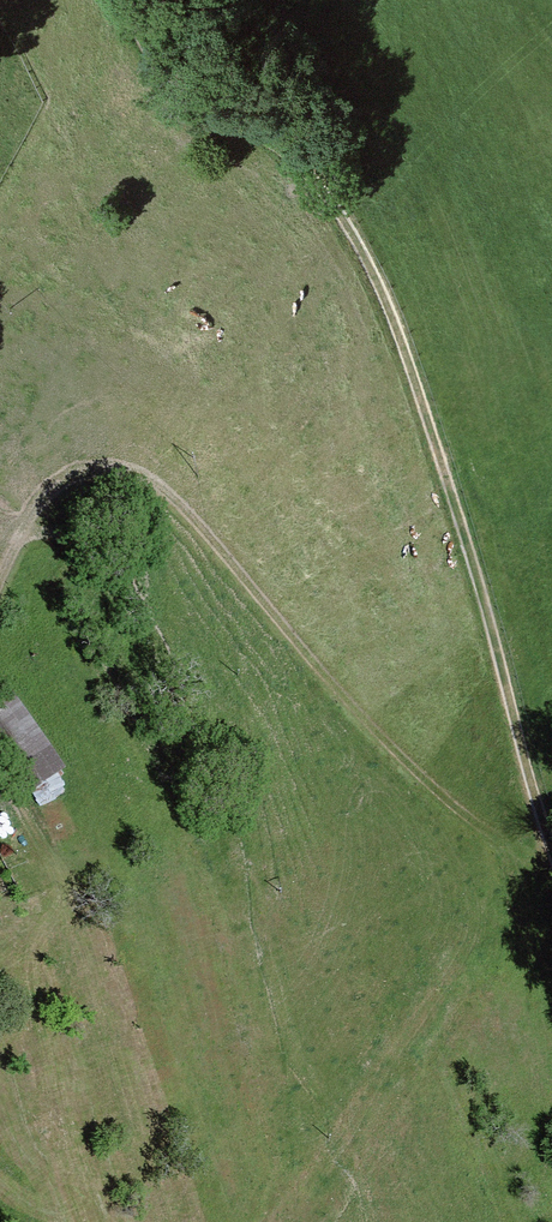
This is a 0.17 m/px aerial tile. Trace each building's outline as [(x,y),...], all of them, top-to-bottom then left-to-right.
[(11,693),(0,700),(0,739),(32,787),(61,768),(11,693)]
